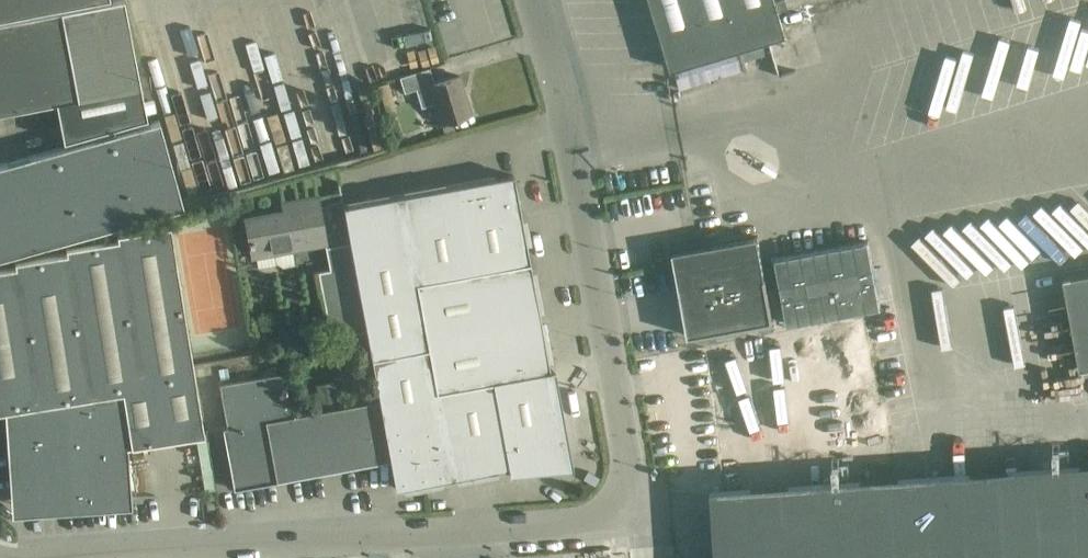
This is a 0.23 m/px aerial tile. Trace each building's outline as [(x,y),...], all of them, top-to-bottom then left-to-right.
[(141,86),(124,0),(115,0),(0,22),(0,113),(57,102),(64,140),(147,117),(141,86)] [(77,0),(0,0),(0,15),(77,0)] [(672,69),(786,35),(779,12),(790,9),(787,0),(785,0),(776,3),(775,0),(651,0),(672,69)] [(428,68),(398,77),(403,93),(414,89),(420,108),(433,104),(439,123),(469,114),(458,76),(433,83),(428,68)] [(0,167),(0,260),(178,211),(154,124),(0,167)] [(514,175),(455,186),(473,280),(531,270),(514,175)] [(414,291),(397,196),(344,206),(340,183),(338,183),(342,201),(319,206),(318,203),(299,207),(299,209),(246,219),(250,239),(248,240),(249,246),(251,246),(253,255),(274,252),(277,269),(298,265),(295,248),(326,243),(331,270),(319,272),(331,338),(367,331),(373,365),(426,356),(414,291)] [(455,186),(397,196),(414,291),(473,280),(455,186)] [(0,267),(0,410),(5,409),(14,408),(23,471),(13,473),(16,492),(19,491),(20,496),(28,503),(122,497),(114,447),(127,445),(200,433),(204,433),(170,223),(166,224),(117,232),(118,237),(66,245),(67,250),(15,259),(16,264),(0,267)] [(758,236),(673,252),(689,336),(774,321),(771,304),(778,303),(773,277),(777,302),(771,304),(758,236)] [(775,259),(788,325),(879,308),(868,242),(775,259)] [(531,270),(473,280),(414,291),(426,356),(543,334),(531,270)] [(1065,279),(1083,371),(1087,370),(1087,275),(1065,279)] [(551,379),(543,334),(426,356),(434,401),(491,391),(551,379)] [(426,356),(373,365),(380,399),(390,460),(396,488),(448,479),(434,401),(426,356)] [(390,460),(380,399),(298,415),(289,371),(219,384),(227,428),(223,429),(234,489),(390,460)] [(551,379),(491,391),(506,468),(510,468),(567,463),(551,379)] [(506,468),(491,391),(434,401),(448,479),(506,468)]
